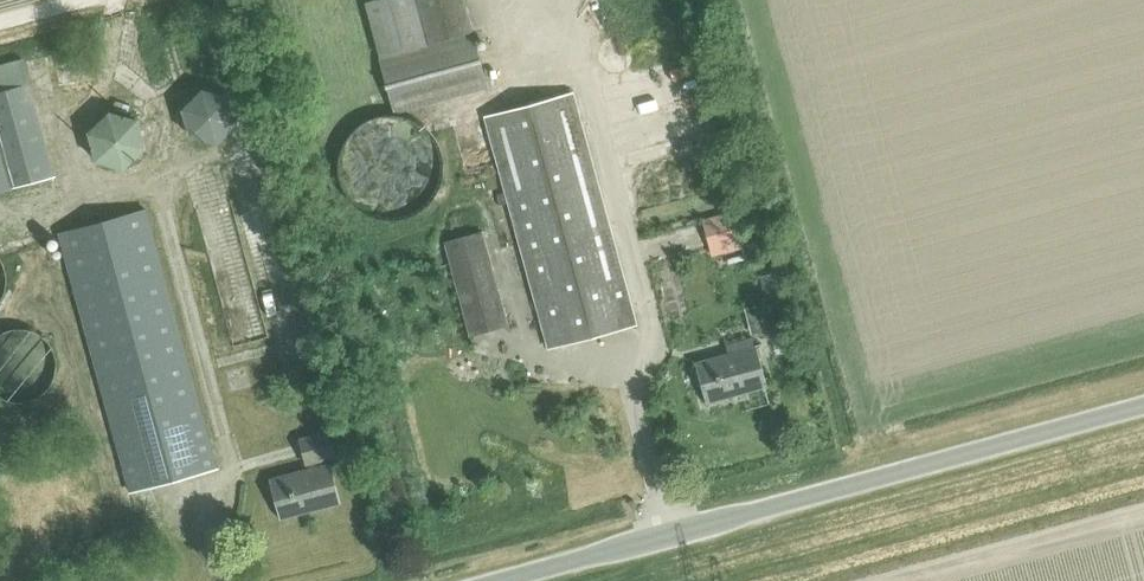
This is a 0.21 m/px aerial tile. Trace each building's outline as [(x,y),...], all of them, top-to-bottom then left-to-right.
[(365,3),(380,58),(428,45),(416,0),(375,0),(365,3)] [(487,89),(472,34),(428,45),(380,58),(378,59),(386,86),(393,114),(487,89)] [(613,68),(621,53),(595,39),(587,54),(613,68)] [(201,90),(181,110),(189,136),(215,144),(235,125),(228,98),(201,90)] [(547,347),(634,323),(572,95),(484,119),(547,347)] [(108,114),(88,134),(95,161),(122,169),(132,159),(143,149),(136,121),(108,114)] [(386,222),(427,154),(404,140),(408,134),(386,122),(374,142),(342,123),(310,176),(386,222)] [(58,236),(120,464),(127,487),(215,463),(145,212),(58,236)] [(733,214),(701,223),(709,251),(741,242),(733,214)] [(469,335),(506,324),(479,233),(442,243),(469,335)] [(223,343),(255,333),(248,309),(215,318),(209,296),(189,301),(201,340),(220,334),(223,343)] [(54,357),(50,348),(45,341),(38,335),(30,331),(21,330),(12,330),(3,333),(0,335),(0,397),(3,399),(12,402),(21,402),(30,401),(38,397),(45,391),(50,384),(54,375),(55,366),(54,357)] [(705,404),(766,387),(754,346),(694,363),(705,404)] [(308,464),(309,469),(315,468),(313,463),(335,456),(329,432),(299,440),(306,465),(308,464)] [(279,520),(339,503),(328,463),(327,463),(327,465),(315,468),(309,469),(270,480),(269,479),(268,479),(279,520)]
